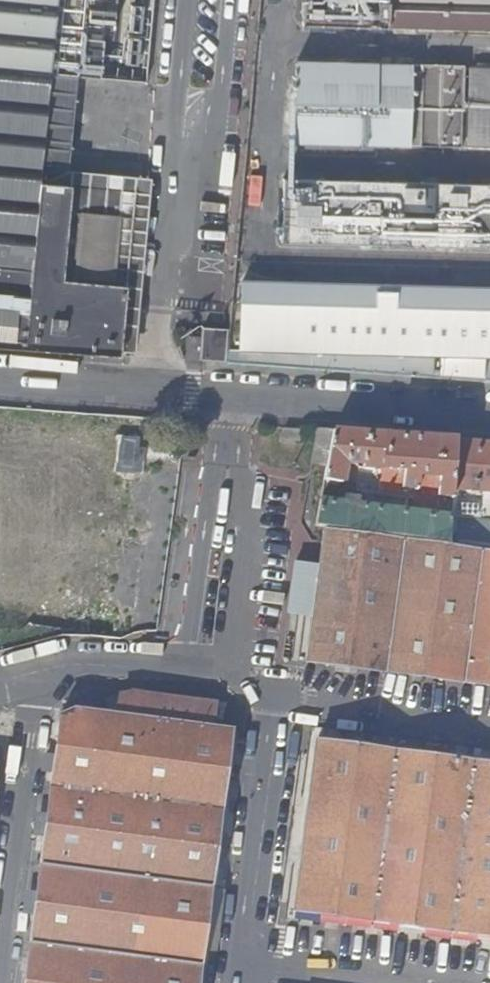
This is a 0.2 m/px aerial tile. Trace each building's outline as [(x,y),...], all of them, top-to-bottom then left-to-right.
[(118,356),(135,190),(40,181),(56,0),(0,0),(0,347),(118,356)] [(135,190),(136,174),(67,167),(83,0),(56,0),(40,181),(135,190)] [(303,24),(489,30),(489,0),(304,0),(303,24)] [(298,62),(294,142),(298,142),(298,138),(310,138),(310,142),(313,143),(313,138),(326,139),(326,143),(329,143),(330,139),(341,139),(341,143),(344,143),(345,139),(357,140),(357,144),(360,144),(361,140),(372,140),(372,144),(375,144),(376,129),(390,130),(391,103),(377,103),(378,64),(298,62)] [(424,65),(422,145),(465,147),(466,142),(463,142),(463,127),(466,127),(466,123),(463,123),(464,108),(467,108),(467,104),(464,104),(464,89),(468,89),(468,84),(464,84),(464,70),(468,70),(468,66),(424,65)] [(118,356),(133,357),(152,175),(136,174),(135,190),(118,356)] [(315,241),(317,179),(284,178),(282,240),(315,241)] [(317,179),(315,241),(489,246),(489,184),(317,179)] [(240,284),(239,300),(234,299),(233,311),(239,312),(238,351),(489,358),(489,291),(240,284)] [(226,364),(230,330),(202,328),(199,362),(226,364)] [(332,433),(316,431),(310,466),(326,469),(332,433)] [(447,544),(449,523),(452,492),(456,442),(332,433),(326,469),(324,481),(324,483),(322,489),(320,500),(316,527),(447,544)] [(456,442),(452,492),(478,494),(489,495),(489,444),(456,442)] [(478,494),(452,492),(449,523),(476,525),(478,494)] [(449,523),(447,544),(489,550),(489,526),(476,525),(449,523)] [(334,532),(315,669),(489,693),(489,553),(334,532)] [(209,917),(232,731),(214,729),(217,705),(134,694),(120,697),(117,716),(76,710),(59,720),(25,982),(200,982),(209,917)] [(318,743),(296,911),(482,936),(489,937),(489,766),(318,743)]
